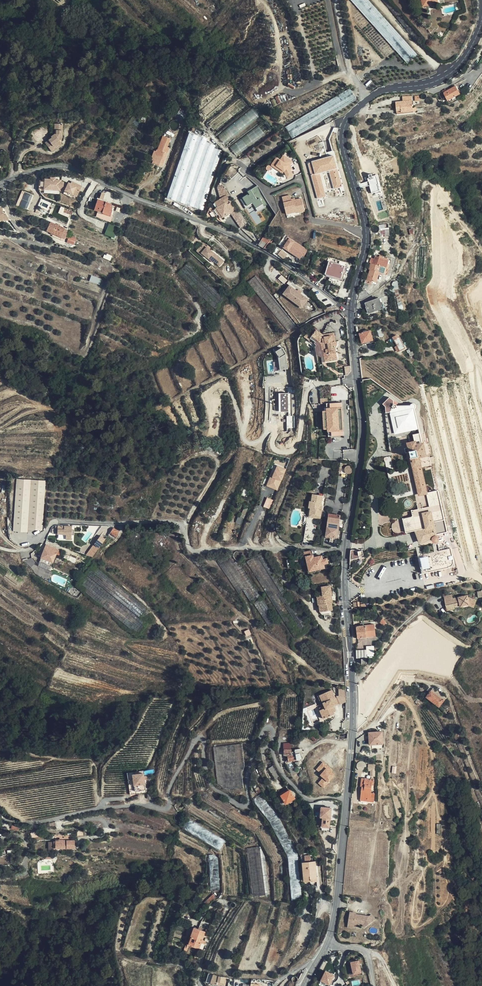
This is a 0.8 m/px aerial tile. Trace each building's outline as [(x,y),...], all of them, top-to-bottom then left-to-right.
[(408,63),(417,55),(369,0),(352,0),(408,63)] [(460,95),(454,85),(442,93),(447,103),(460,95)] [(228,87),(202,110),(207,116),(233,93),(228,87)] [(358,100),(351,89),(287,126),(293,138),(358,100)] [(413,112),(412,101),(403,102),(396,103),(397,112),(401,111),(402,113),(413,112)] [(254,107),(220,135),(226,143),(261,116),(254,107)] [(266,120),(231,147),(237,155),(272,128),(266,120)] [(59,142),(61,141),(60,125),(54,125),(54,135),(50,139),(51,139),(44,145),(48,150),(59,142)] [(185,205),(206,142),(207,139),(189,134),(167,199),(185,205)] [(170,138),(163,135),(157,150),(156,149),(156,151),(154,155),(155,156),(154,160),(159,162),(158,165),(163,167),(169,147),(167,147),(170,138)] [(323,141),(328,156),(334,154),(330,139),(323,141)] [(59,142),(48,150),(51,153),(62,145),(59,142)] [(185,205),(194,208),(214,148),(215,146),(206,142),(185,205)] [(194,208),(199,210),(203,211),(214,179),(223,152),(214,148),(194,208)] [(11,154),(4,150),(0,151),(0,157),(5,156),(6,161),(11,155),(11,154)] [(343,186),(335,155),(309,162),(318,198),(326,196),(321,173),(330,171),(334,188),(343,186)] [(275,160),(273,165),(276,167),(275,168),(283,173),(287,180),(292,177),(289,172),(287,168),(289,167),(291,164),(282,158),(279,162),(275,160)] [(270,168),(282,175),(285,181),(287,180),(283,173),(275,168),(276,167),(273,165),(270,168)] [(62,179),(56,179),(56,177),(51,177),(51,178),(45,178),(44,189),(61,190),(61,189),(77,197),(83,186),(72,181),(71,183),(69,182),(68,183),(64,181),(62,181),(62,179)] [(381,192),(380,181),(370,183),(372,194),(381,192)] [(224,185),(218,187),(221,197),(227,195),(224,185)] [(258,199),(252,189),(248,191),(250,194),(249,195),(248,194),(243,197),(249,206),(254,203),(257,208),(264,204),(260,198),(258,199)] [(23,190),(17,204),(28,209),(34,195),(23,190)] [(290,194),(283,196),(286,208),(288,207),(290,213),(296,212),(297,213),(301,212),(306,211),(302,198),(296,200),(292,201),(292,199),(290,194)] [(236,210),(227,196),(214,204),(223,218),(231,213),(236,210)] [(111,207),(112,204),(97,200),(94,210),(99,212),(110,215),(112,208),(111,207)] [(288,207),(286,208),(288,217),(301,214),(301,212),(297,213),(296,212),(290,213),(288,207)] [(242,219),(236,210),(231,213),(237,222),(242,219)] [(110,215),(99,212),(97,218),(111,223),(113,216),(110,215)] [(237,222),(241,228),(246,225),(242,219),(237,222)] [(57,231),(59,226),(51,222),(49,227),(57,231)] [(66,229),(59,226),(57,231),(64,234),(66,229)] [(64,234),(57,231),(49,227),(48,230),(66,239),(67,237),(68,234),(70,231),(66,229),(64,234)] [(272,239),(265,233),(259,245),(264,249),(272,239)] [(307,251),(287,238),(287,240),(288,241),(284,246),(301,257),(302,255),(304,256),(307,251)] [(200,252),(205,246),(203,245),(196,253),(204,260),(206,258),(203,255),(204,255),(200,252)] [(225,263),(205,246),(200,252),(204,255),(203,255),(206,258),(216,266),(216,265),(220,268),(225,263)] [(285,259),(287,255),(281,251),(279,255),(285,259)] [(379,272),(381,266),(377,265),(380,258),(376,256),(375,259),(372,258),(370,263),(371,263),(369,269),(371,270),(367,281),(373,283),(373,281),(375,282),(379,272)] [(377,265),(381,266),(387,268),(389,259),(380,257),(380,258),(377,265)] [(341,280),(345,266),(330,261),(326,275),(341,280)] [(91,275),(90,281),(101,284),(102,278),(91,275)] [(297,326),(257,276),(249,282),(289,332),(297,326)] [(290,285),(284,294),(302,308),(309,299),(290,285)] [(384,308),(380,298),(366,303),(368,307),(367,307),(369,313),(384,308)] [(338,341),(337,341),(334,342),(333,333),(323,334),(314,330),(309,342),(317,346),(319,361),(339,359),(337,346),(339,345),(339,344),(339,343),(339,342),(338,341)] [(373,341),(371,331),(360,334),(362,344),(373,341)] [(406,349),(400,337),(394,340),(401,352),(406,349)] [(280,369),(288,369),(287,357),(284,357),(284,356),(285,355),(284,348),(278,349),(280,369)] [(416,421),(413,404),(398,407),(399,412),(393,413),(393,415),(399,414),(402,426),(394,427),(395,433),(403,432),(403,431),(416,429),(414,421),(416,421)] [(420,495),(424,494),(429,513),(403,519),(406,533),(417,530),(421,542),(431,538),(433,541),(435,542),(436,542),(438,542),(439,541),(439,540),(439,538),(437,537),(437,536),(448,533),(438,490),(434,472),(432,472),(422,474),(419,458),(425,456),(423,445),(419,445),(416,446),(415,443),(408,444),(409,448),(405,448),(406,453),(411,452),(420,495)] [(432,472),(429,456),(425,456),(419,458),(422,474),(432,472)] [(267,486),(278,490),(287,468),(276,463),(267,486)] [(27,535),(32,479),(18,478),(13,536),(27,537),(27,535)] [(46,481),(32,479),(27,535),(39,536),(39,531),(43,531),(46,481)] [(323,496),(314,495),(312,502),(313,502),(312,510),(310,510),(309,516),(320,518),(321,511),(319,511),(320,507),(321,507),(323,496)] [(270,508),(274,499),(267,497),(264,506),(270,508)] [(337,538),(340,516),(329,514),(328,518),(326,517),(325,524),(327,524),(325,537),(337,538)] [(312,543),(317,519),(308,517),(304,542),(312,543)] [(406,533),(403,519),(397,520),(395,522),(393,525),(393,528),(393,529),(394,532),(397,534),(399,534),(400,534),(406,533)] [(100,534),(107,539),(108,537),(114,528),(109,525),(106,530),(104,529),(100,534)] [(71,540),(72,530),(68,530),(69,528),(65,527),(64,530),(52,529),(52,534),(66,535),(66,540),(71,540)] [(114,528),(108,537),(114,540),(119,532),(114,528)] [(417,530),(406,533),(410,550),(418,548),(419,556),(440,551),(439,541),(438,542),(436,542),(435,542),(433,541),(431,538),(421,542),(417,530)] [(452,548),(419,556),(424,574),(457,566),(452,548)] [(350,559),(357,558),(359,558),(359,556),(363,555),(363,551),(358,552),(353,549),(351,550),(350,559)] [(48,566),(46,570),(51,572),(59,554),(47,550),(41,563),(48,566)] [(324,568),(323,565),(328,564),(327,559),(322,560),(321,557),(313,559),(311,551),(303,553),(304,558),(305,558),(309,572),(324,568)] [(350,559),(350,565),(351,565),(351,569),(361,566),(357,558),(350,559)] [(295,568),(293,559),(286,560),(288,569),(295,568)] [(86,589),(85,590),(132,629),(133,628),(138,631),(139,630),(143,633),(149,624),(141,618),(87,573),(79,583),(86,589)] [(334,606),(332,589),(322,590),(323,599),(317,599),(319,609),(321,618),(322,619),(326,618),(327,621),(335,619),(333,606),(334,606)] [(477,602),(468,598),(468,595),(459,597),(459,598),(455,599),(454,597),(446,598),(448,610),(470,606),(474,608),(477,602)] [(376,636),(375,624),(357,625),(358,638),(376,636)] [(368,658),(367,650),(357,650),(357,658),(368,658)] [(444,701),(431,691),(426,697),(439,707),(444,701)] [(331,692),(319,698),(327,713),(324,714),(326,719),(335,715),(334,712),(331,707),(334,706),(339,703),(337,699),(335,700),(331,692)] [(327,713),(319,698),(316,699),(320,707),(318,708),(324,720),(326,719),(324,714),(327,713)] [(320,738),(312,732),(309,736),(316,742),(320,738)] [(383,743),(382,732),(370,733),(370,744),(383,743)] [(292,755),(291,749),(291,741),(288,741),(288,744),(283,744),(283,750),(284,750),(284,756),(287,757),(288,761),(286,761),(287,762),(301,760),(300,754),(303,754),(302,749),(295,750),(296,754),(292,755)] [(337,774),(323,761),(316,769),(324,776),(318,782),(324,788),(337,774)] [(281,777),(274,765),(268,769),(276,781),(281,777)] [(135,774),(145,773),(145,770),(129,772),(131,794),(147,792),(147,789),(136,790),(135,774)] [(145,773),(135,774),(136,790),(147,789),(145,773)] [(374,802),(375,793),(372,793),(372,785),(374,785),(375,780),(365,779),(364,786),(362,786),(361,800),(374,802)] [(282,796),(284,800),(286,804),(289,802),(295,799),(290,791),(287,793),(285,791),(282,793),(283,795),(282,796)] [(277,818),(261,796),(255,800),(254,804),(270,823),(277,818)] [(330,827),(332,807),(322,806),(321,817),(323,817),(322,826),(330,827)] [(225,841),(190,819),(184,830),(219,851),(225,841)] [(270,824),(277,837),(285,833),(278,820),(270,824)] [(288,858),(294,855),(297,855),(285,833),(277,837),(288,858)] [(270,896),(266,859),(261,848),(248,849),(253,898),(270,896)] [(213,854),(209,854),(211,890),(220,890),(218,857),(213,854)] [(288,858),(285,859),(291,899),(300,897),(294,855),(288,858)] [(314,881),(311,859),(298,861),(301,880),(309,879),(309,881),(314,881)] [(209,904),(217,897),(214,894),(206,900),(209,904)] [(357,913),(351,912),(349,924),(355,925),(355,923),(358,923),(363,924),(365,927),(373,922),(369,917),(357,914),(357,913)] [(200,948),(202,942),(204,939),(206,931),(195,927),(192,937),(193,937),(190,944),(200,948)] [(362,972),(360,959),(351,961),(354,974),(362,972)] [(326,970),(321,980),(330,984),(335,974),(326,970)] [(226,982),(227,977),(213,974),(212,981),(223,984),(223,981),(226,982)]
